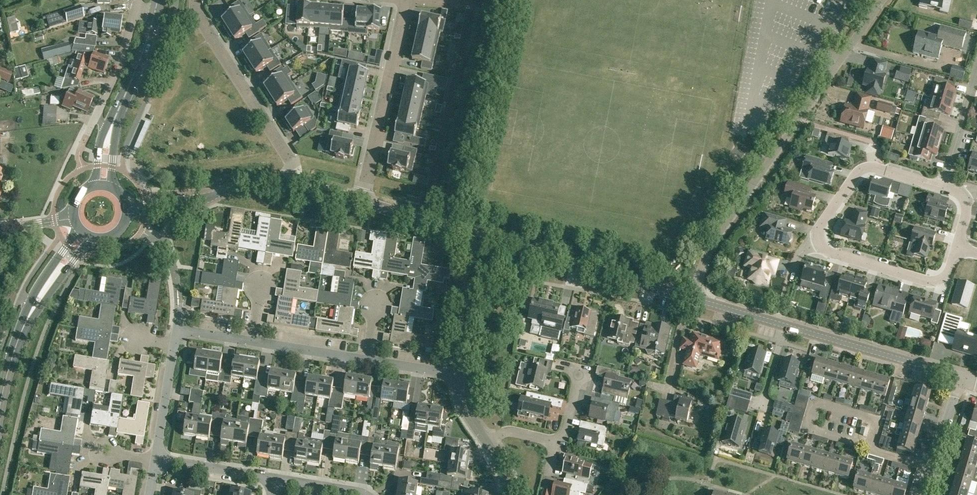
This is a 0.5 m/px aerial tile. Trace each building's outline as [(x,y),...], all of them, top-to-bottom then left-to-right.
[(919,7),(927,9),(927,7),(941,10),(943,2),(949,3),(950,0),(921,0),(919,7)] [(243,7),(244,7),(240,1),(229,8),(233,14),(222,20),(225,24),(223,25),(227,32),(251,16),(250,16),(249,16),(243,7)] [(297,25),(298,5),(287,4),(285,24),(297,25)] [(298,5),(297,25),(309,26),(311,6),(298,5)] [(311,6),(309,26),(309,25),(320,26),(321,8),(311,7),(311,6)] [(331,27),(332,9),(321,8),(320,26),(331,27)] [(80,9),(65,13),(64,11),(58,13),(62,25),(83,18),(80,9)] [(332,9),(331,27),(342,28),(341,33),(349,34),(350,21),(343,20),(344,10),(332,9)] [(367,31),(379,32),(381,12),(378,12),(378,10),(371,9),(371,11),(369,11),(367,31)] [(357,11),(356,21),(350,21),(349,34),(356,34),(356,29),(367,30),(367,31),(369,11),(368,11),(368,12),(357,11)] [(97,17),(96,22),(88,21),(86,33),(96,35),(97,30),(102,30),(101,36),(110,37),(111,33),(119,34),(121,18),(104,16),(104,18),(97,17)] [(231,38),(232,37),(235,41),(245,34),(249,39),(260,32),(267,27),(263,21),(256,25),(251,16),(227,32),(231,38)] [(443,33),(446,21),(421,16),(419,28),(440,33),(443,33)] [(419,28),(417,38),(438,43),(440,33),(419,28)] [(946,28),(944,38),(919,31),(913,53),(938,59),(942,45),(961,51),(966,33),(946,28)] [(264,40),(265,40),(261,34),(250,41),(254,47),(243,53),(246,57),(244,59),(248,65),(271,50),(264,40)] [(83,53),(84,46),(95,48),(97,37),(86,35),(85,40),(75,39),(71,51),(83,53)] [(415,49),(436,53),(438,43),(417,38),(415,49)] [(43,60),(60,56),(71,53),(68,43),(41,50),(43,60)] [(432,71),(433,65),(436,53),(415,49),(412,60),(422,62),(421,69),(432,71)] [(267,67),(270,72),(281,65),(277,59),(271,50),(248,65),(252,71),(253,70),(256,74),(267,67)] [(79,82),(82,72),(86,73),(88,68),(103,73),(108,59),(93,54),(92,54),(88,55),(87,57),(80,55),(77,64),(74,63),(72,68),(68,66),(64,79),(57,77),(54,86),(49,87),(50,92),(77,87),(79,82)] [(379,66),(381,60),(369,57),(368,63),(379,66)] [(878,97),(880,90),(881,90),(886,75),(883,75),(886,64),(873,60),(870,71),(867,70),(866,74),(865,75),(863,80),(864,82),(863,85),(869,87),(867,94),(878,97)] [(366,85),(369,73),(356,71),(357,64),(342,61),(341,68),(346,69),(344,80),(366,85)] [(21,67),(16,68),(14,69),(14,81),(19,80),(34,76),(31,64),(21,67)] [(963,81),(966,70),(953,66),(950,77),(963,81)] [(265,92),(269,98),(292,83),(288,76),(292,74),(288,67),(283,70),(282,68),(271,74),(275,80),(264,87),(267,91),(265,92)] [(911,71),(901,68),(900,74),(902,74),(900,81),(908,82),(911,71)] [(0,69),(0,78),(8,81),(11,74),(0,69)] [(328,88),(334,89),(335,89),(337,79),(330,77),(328,88)] [(434,77),(432,85),(447,88),(448,80),(434,77)] [(933,98),(953,104),(956,92),(946,89),(948,82),(935,78),(933,85),(937,86),(933,98)] [(344,80),(344,81),(345,81),(343,91),(364,96),(366,85),(344,80)] [(405,91),(426,96),(429,85),(408,80),(405,91)] [(292,83),(269,98),(273,104),(274,103),(277,107),(288,100),(291,106),(302,99),(292,83)] [(93,98),(78,92),(70,89),(62,106),(71,110),(73,106),(87,112),(93,98)] [(340,101),(361,106),(364,96),(343,91),(340,101)] [(426,96),(405,91),(403,102),(424,107),(426,96)] [(871,98),(857,94),(854,103),(856,104),(855,108),(845,105),(841,122),(863,129),(868,111),(867,111),(868,107),(871,98)] [(953,104),(933,98),(931,106),(925,105),(921,116),(934,120),(936,113),(949,116),(953,104)] [(338,112),(359,116),(361,106),(340,101),(338,112)] [(424,107),(403,102),(401,113),(421,117),(424,107)] [(892,106),(879,103),(877,110),(890,113),(892,106)] [(44,106),(43,124),(56,125),(57,107),(44,106)] [(297,111),(290,116),(291,117),(286,121),(287,123),(286,124),(290,131),(292,130),(293,133),(304,126),(309,133),(315,129),(317,122),(315,118),(314,118),(307,107),(298,113),(297,111)] [(337,111),(334,123),(357,128),(360,116),(359,116),(338,112),(337,111)] [(397,122),(397,123),(419,128),(421,117),(401,113),(398,123),(397,122)] [(920,117),(914,137),(940,144),(944,132),(931,128),(933,121),(920,117)] [(427,141),(415,138),(417,128),(419,128),(397,123),(395,135),(405,137),(404,144),(425,148),(427,141)] [(355,148),(353,148),(354,145),(341,142),(343,134),(330,131),(328,140),(329,140),(326,153),(336,155),(336,158),(344,159),(345,157),(350,159),(351,156),(353,156),(355,148)] [(848,160),(851,147),(839,143),(840,136),(828,133),(825,142),(826,144),(830,146),(828,154),(848,160)] [(940,144),(914,137),(909,156),(910,156),(910,159),(917,161),(918,159),(928,162),(930,155),(936,157),(940,144)] [(388,155),(387,163),(388,164),(388,167),(393,168),(393,170),(401,172),(402,170),(412,172),(415,159),(417,151),(405,148),(403,156),(391,153),(390,156),(388,155)] [(973,153),(967,171),(976,174),(976,154),(973,153)] [(830,185),(834,173),(830,172),(832,165),(806,157),(803,166),(805,169),(811,170),(808,179),(830,185)] [(429,177),(414,174),(413,182),(427,185),(429,177)] [(901,185),(887,181),(886,186),(872,183),(869,195),(887,200),(889,193),(897,196),(901,185)] [(793,199),(790,208),(802,211),(802,209),(811,212),(815,198),(809,196),(811,189),(788,183),(784,196),(793,199)] [(948,201),(941,199),(929,195),(927,202),(922,205),(926,213),(925,217),(944,222),(948,208),(946,208),(948,201)] [(239,250),(241,235),(245,211),(231,209),(230,216),(233,216),(230,235),(213,233),(214,232),(213,232),(212,238),(211,238),(211,239),(212,239),(211,246),(219,248),(219,254),(217,253),(216,260),(225,261),(229,262),(230,255),(227,255),(228,249),(238,251),(239,250)] [(863,227),(867,214),(855,210),(851,223),(845,221),(845,223),(843,224),(842,227),(843,229),(841,236),(861,242),(865,227),(863,227)] [(257,238),(241,235),(239,250),(258,253),(256,264),(264,265),(272,216),(256,213),(256,218),(260,219),(257,238)] [(769,230),(767,239),(788,245),(789,242),(791,241),(792,240),(792,239),(792,237),(791,235),(792,233),(783,230),(786,221),(765,214),(761,227),(769,230)] [(272,216),(264,265),(271,266),(273,256),(276,256),(293,259),(295,244),(280,241),(283,223),(281,222),(281,217),(272,216)] [(214,232),(213,233),(215,225),(206,224),(203,238),(211,239),(211,238),(212,238),(213,232),(214,232)] [(926,258),(931,243),(932,243),(933,243),(933,242),(936,234),(915,228),(911,243),(916,244),(913,254),(926,258)] [(321,275),(329,231),(317,229),(317,230),(318,230),(315,249),(298,247),(298,246),(298,245),(297,253),(295,253),(295,255),(296,256),(296,260),(296,259),(313,262),(312,267),(310,267),(309,273),(321,275)] [(329,231),(321,275),(333,277),(334,271),(329,270),(331,263),(333,263),(333,265),(350,268),(350,269),(351,262),(352,262),(353,260),(352,260),(353,254),(352,254),(352,255),(336,253),(339,233),(340,233),(329,231)] [(380,280),(386,238),(387,234),(372,232),(371,240),(375,241),(372,256),(356,254),(356,253),(353,268),(373,271),(372,279),(380,280)] [(386,238),(380,280),(387,281),(388,274),(408,277),(410,262),(395,260),(398,240),(386,238)] [(410,262),(408,277),(407,279),(418,281),(417,285),(414,285),(413,291),(418,292),(426,293),(427,287),(426,287),(426,282),(444,285),(446,270),(421,266),(425,241),(414,239),(410,262)] [(749,280),(753,281),(754,282),(755,283),(756,284),(757,284),(759,284),(760,284),(762,284),(763,284),(767,285),(770,274),(774,275),(778,262),(749,253),(745,267),(752,269),(749,280)] [(229,262),(225,261),(222,277),(203,274),(202,280),(196,279),(195,285),(224,290),(224,289),(238,291),(238,292),(241,292),(243,285),(236,284),(239,263),(229,262)] [(820,298),(827,300),(834,275),(827,274),(828,272),(807,265),(805,272),(803,272),(801,279),(803,279),(800,287),(821,293),(820,298)] [(317,305),(319,292),(299,289),(302,273),(287,271),(284,291),(276,290),(275,298),(279,298),(279,297),(294,300),(294,301),(317,305)] [(101,305),(116,308),(116,307),(117,308),(122,281),(116,280),(116,277),(109,276),(108,279),(107,278),(104,294),(79,290),(79,292),(77,301),(101,305)] [(849,300),(855,280),(843,276),(839,287),(834,286),(829,300),(840,303),(842,298),(849,300)] [(337,295),(319,292),(317,305),(339,308),(340,307),(354,309),(354,310),(358,311),(359,303),(352,302),(355,282),(340,279),(337,295)] [(855,280),(849,300),(856,302),(854,307),(865,311),(869,296),(863,294),(867,283),(855,280)] [(130,298),(130,302),(128,313),(148,316),(146,323),(155,324),(161,283),(149,281),(146,300),(130,298)] [(952,304),(967,309),(974,286),(959,281),(952,304)] [(902,317),(907,302),(897,299),(899,292),(879,287),(873,306),(884,309),(887,307),(893,309),(892,314),(902,317)] [(130,302),(130,298),(132,290),(125,289),(123,301),(130,302)] [(224,289),(224,290),(221,304),(193,299),(191,308),(201,309),(200,313),(242,320),(243,313),(235,311),(238,292),(238,291),(224,289)] [(418,292),(413,291),(403,289),(400,309),(392,308),(391,316),(395,317),(395,316),(409,318),(409,319),(433,323),(435,311),(415,308),(418,292)] [(72,291),(68,300),(77,301),(79,292),(72,291)] [(279,297),(279,298),(276,317),(268,316),(267,324),(308,330),(310,318),(291,315),(294,301),(294,300),(279,297)] [(937,325),(941,312),(935,310),(937,304),(914,297),(910,313),(932,319),(931,323),(937,325)] [(561,332),(564,319),(557,317),(560,307),(534,301),(533,303),(531,302),(529,311),(531,312),(529,319),(533,320),(532,325),(542,327),(540,337),(559,341),(561,332)] [(78,321),(77,328),(77,329),(119,336),(120,329),(113,327),(116,308),(101,305),(98,321),(79,318),(78,321)] [(340,307),(339,308),(337,322),(318,319),(316,332),(358,338),(359,330),(351,329),(354,310),(354,309),(340,307)] [(577,307),(572,329),(579,330),(579,329),(585,331),(584,335),(593,338),(599,312),(587,309),(587,311),(582,310),(583,308),(577,307)] [(968,354),(976,357),(976,339),(958,333),(962,319),(946,314),(940,334),(956,338),(952,350),(962,353),(967,355),(968,354)] [(395,316),(395,317),(392,336),(384,335),(383,343),(432,350),(434,339),(407,335),(409,319),(409,318),(395,316)] [(635,344),(639,326),(633,324),(634,320),(622,318),(621,320),(612,318),(611,326),(609,326),(606,338),(618,341),(618,344),(630,346),(630,343),(635,344)] [(567,321),(563,335),(563,334),(564,334),(568,336),(569,332),(571,322),(567,321)] [(649,355),(654,352),(664,354),(670,329),(647,324),(646,327),(641,326),(636,345),(642,346),(641,349),(645,350),(649,355)] [(119,336),(77,329),(75,341),(94,344),(92,359),(107,361),(110,342),(118,343),(119,336)] [(679,349),(687,352),(683,364),(696,367),(700,354),(718,359),(723,342),(695,334),(693,341),(683,338),(679,349)] [(554,355),(561,356),(563,345),(556,344),(554,355)] [(746,371),(760,375),(760,374),(762,374),(764,368),(762,368),(766,354),(763,353),(763,351),(756,349),(755,351),(752,350),(750,357),(748,357),(746,364),(748,365),(746,371)] [(207,373),(210,355),(197,353),(195,371),(207,373)] [(210,355),(207,373),(206,381),(218,383),(219,382),(224,383),(227,370),(221,369),(223,357),(210,355)] [(107,361),(92,359),(75,356),(73,368),(92,371),(89,387),(104,389),(109,361),(107,361)] [(130,397),(142,399),(145,379),(153,380),(156,366),(148,365),(149,357),(141,356),(140,364),(120,361),(118,375),(133,378),(130,397)] [(797,378),(799,372),(797,371),(799,364),(794,362),(795,360),(787,358),(787,360),(786,360),(779,380),(792,384),(791,388),(797,390),(800,379),(797,378)] [(233,371),(227,370),(224,383),(231,384),(232,377),(244,379),(248,361),(235,359),(233,371)] [(825,379),(830,363),(817,359),(812,376),(825,379)] [(550,378),(553,364),(536,360),(534,367),(522,365),(518,382),(525,383),(524,386),(543,390),(546,377),(550,378)] [(248,361),(244,379),(257,381),(260,363),(248,361)] [(842,367),(830,363),(825,379),(837,383),(842,367)] [(614,403),(620,404),(626,406),(627,400),(632,382),(618,379),(620,372),(597,367),(596,375),(606,377),(602,394),(615,397),(614,403)] [(854,370),(842,367),(837,383),(849,387),(854,370)] [(269,385),(263,384),(260,397),(267,398),(269,390),(281,392),(284,373),(284,372),(283,370),(277,369),(276,371),(276,372),(271,371),(269,385)] [(854,370),(849,387),(861,390),(866,374),(854,370)] [(284,373),(281,392),(293,394),(291,402),(298,403),(300,390),(295,389),(296,375),(284,373)] [(866,374),(861,390),(873,394),(878,377),(866,374)] [(306,391),(300,390),(298,403),(305,404),(306,396),(318,398),(321,379),(308,377),(306,391)] [(357,397),(360,379),(347,377),(344,395),(357,397)] [(890,381),(878,377),(873,394),(885,397),(890,381)] [(334,381),(321,379),(318,398),(330,400),(329,408),(335,409),(337,396),(332,395),(334,381)] [(372,381),(360,379),(357,397),(369,399),(367,407),(374,408),(376,395),(370,394),(372,381)] [(111,394),(114,394),(116,382),(110,381),(108,393),(111,394)] [(260,397),(263,384),(256,383),(254,396),(260,397)] [(374,408),(371,423),(378,424),(381,409),(382,401),(394,403),(397,385),(384,383),(382,396),(376,395),(374,408)] [(89,390),(84,389),(50,384),(48,396),(68,399),(65,414),(80,417),(83,397),(88,398),(87,402),(93,403),(95,391),(89,390)] [(397,385),(394,403),(407,405),(410,387),(397,385)] [(732,388),(731,396),(739,398),(750,402),(751,402),(753,395),(732,388)] [(798,395),(810,399),(812,393),(800,389),(798,395)] [(915,389),(912,401),(927,406),(931,393),(915,389)] [(191,390),(190,396),(203,398),(204,392),(191,390)] [(519,411),(517,417),(529,419),(530,414),(544,417),(548,418),(551,405),(553,407),(562,410),(564,401),(558,400),(527,393),(526,399),(522,398),(518,411),(519,411)] [(108,436),(114,437),(116,437),(117,434),(119,419),(123,396),(114,394),(111,394),(108,413),(92,410),(90,425),(110,428),(108,436)] [(667,402),(663,417),(669,419),(670,416),(676,417),(675,420),(677,423),(680,421),(687,423),(690,407),(695,404),(693,400),(686,398),(684,395),(680,397),(675,396),(673,403),(672,403),(668,402),(667,402)] [(798,395),(796,401),(808,405),(810,399),(798,395)] [(197,437),(200,415),(203,398),(190,396),(189,403),(194,403),(191,417),(186,416),(184,435),(197,437)] [(344,397),(337,396),(335,409),(342,410),(344,397)] [(736,409),(739,398),(731,396),(727,407),(736,409)] [(620,404),(614,403),(603,400),(601,406),(593,404),(590,418),(604,421),(605,421),(613,423),(616,411),(618,412),(620,404)] [(808,405),(796,401),(795,407),(806,410),(808,405)] [(912,401),(908,413),(924,418),(927,406),(912,401)] [(127,420),(119,419),(117,434),(136,437),(135,444),(143,446),(149,404),(138,402),(135,416),(134,416),(133,420),(127,419),(127,420)] [(411,419),(408,432),(409,432),(407,440),(414,441),(416,426),(428,428),(431,409),(418,407),(416,420),(411,419)] [(806,410),(795,407),(793,413),(805,416),(806,410)] [(431,409),(428,428),(434,428),(433,437),(444,439),(446,425),(448,424),(446,421),(449,419),(447,417),(447,415),(443,414),(444,411),(431,409)] [(219,414),(217,427),(223,428),(221,441),(234,443),(237,425),(225,423),(227,410),(224,410),(223,414),(219,414)] [(212,417),(200,415),(197,437),(209,439),(211,426),(217,427),(219,414),(219,412),(213,411),(213,413),(212,417)] [(793,413),(791,418),(803,422),(805,416),(793,413)] [(924,418),(908,413),(905,425),(920,430),(924,418)] [(39,441),(80,448),(82,440),(74,439),(77,419),(63,417),(60,432),(41,429),(40,437),(33,436),(33,440),(39,441)] [(408,432),(411,419),(404,418),(402,431),(408,432)] [(803,422),(791,418),(790,424),(801,427),(803,422)] [(237,425),(234,443),(238,444),(238,447),(245,448),(246,448),(249,432),(255,433),(257,420),(250,419),(250,420),(246,419),(244,420),(238,420),(237,425)] [(746,424),(730,419),(723,442),(739,447),(746,424)] [(263,421),(257,420),(255,433),(261,434),(263,421)] [(603,447),(607,428),(587,423),(585,429),(581,428),(578,442),(603,447)] [(801,427),(790,424),(788,430),(800,434),(801,427)] [(905,425),(901,438),(917,442),(920,430),(905,425)] [(759,436),(758,442),(760,443),(762,443),(759,452),(771,456),(774,447),(776,447),(776,444),(783,446),(787,433),(779,431),(778,433),(764,429),(762,437),(759,436)] [(293,430),(293,434),(291,447),(296,448),(294,461),(295,461),(294,464),(302,466),(302,462),(307,463),(311,444),(310,444),(311,440),(304,438),(304,435),(300,434),(300,431),(293,430)] [(329,446),(331,433),(325,431),(323,444),(329,446)] [(270,457),(273,438),(274,433),(272,433),(267,432),(265,434),(265,437),(260,436),(257,455),(270,457)] [(273,438),(270,457),(283,459),(285,446),(291,447),(293,434),(286,433),(285,440),(273,438)] [(338,434),(331,433),(329,446),(335,447),(333,459),(346,462),(349,443),(350,436),(338,434)] [(369,439),(367,452),(372,453),(370,466),(371,466),(371,469),(378,470),(379,467),(383,468),(387,443),(376,441),(376,440),(375,440),(376,436),(370,435),(369,439)] [(361,445),(349,443),(346,462),(358,464),(361,451),(367,452),(369,439),(362,437),(361,445)] [(446,438),(445,445),(458,447),(459,440),(446,438)] [(917,442),(901,438),(898,450),(913,455),(917,442)] [(80,448),(39,441),(39,442),(34,441),(32,449),(37,450),(37,452),(38,453),(38,451),(57,455),(55,471),(54,471),(68,474),(72,454),(79,455),(80,448)] [(963,453),(976,457),(976,444),(967,441),(963,453)] [(400,445),(387,443),(383,468),(396,470),(400,445)] [(323,446),(311,444),(307,463),(320,465),(323,446)] [(458,447),(445,445),(444,451),(452,452),(450,464),(468,467),(468,463),(474,464),(475,455),(470,454),(457,452),(458,447)] [(800,465),(804,449),(792,446),(787,461),(800,465)] [(804,449),(800,465),(812,469),(816,453),(804,449)] [(828,456),(816,453),(812,469),(823,472),(828,456)] [(963,453),(959,465),(975,470),(976,463),(976,457),(963,453)] [(565,454),(563,464),(566,464),(564,474),(576,476),(575,482),(588,485),(592,467),(583,465),(583,464),(576,462),(577,457),(565,454)] [(840,460),(828,456),(823,472),(835,476),(840,460)] [(875,462),(874,464),(881,466),(882,464),(883,464),(884,460),(876,457),(876,458),(875,462)] [(840,460),(835,476),(848,479),(852,464),(840,460)] [(440,475),(439,482),(452,484),(453,478),(470,481),(472,472),(467,471),(468,467),(450,464),(449,472),(441,470),(440,475)] [(975,470),(959,465),(956,477),(971,482),(975,470)] [(110,473),(110,469),(103,468),(102,476),(82,473),(79,487),(95,490),(94,494),(106,494),(107,487),(110,473)] [(107,487),(115,489),(116,493),(123,494),(134,494),(138,470),(130,469),(129,477),(110,473),(107,487)] [(428,473),(426,479),(439,482),(440,475),(428,473)] [(866,493),(870,478),(858,474),(853,490),(866,493)] [(32,494),(67,494),(70,477),(55,475),(53,490),(33,487),(32,494)] [(956,477),(952,489),(968,494),(971,482),(956,477)] [(870,478),(866,493),(871,494),(879,494),(883,481),(870,478)] [(439,482),(426,479),(421,479),(420,485),(438,488),(439,482)] [(554,494),(580,494),(581,493),(586,494),(588,485),(575,482),(568,481),(567,487),(556,485),(554,494)] [(879,494),(892,494),(895,485),(883,481),(879,494)] [(418,484),(400,482),(398,494),(403,494),(416,494),(418,484)] [(452,484),(439,482),(438,488),(458,491),(459,485),(452,484)] [(892,494),(905,494),(907,488),(895,485),(892,494)]
